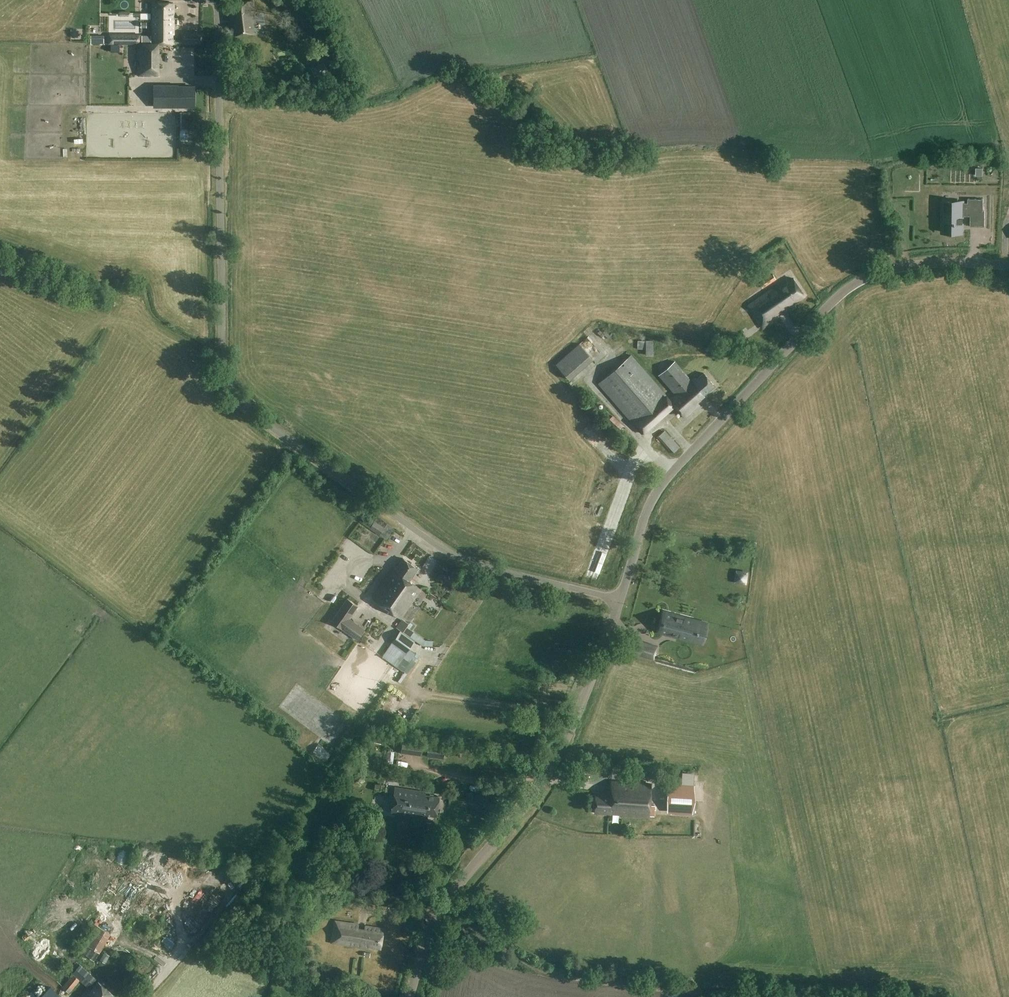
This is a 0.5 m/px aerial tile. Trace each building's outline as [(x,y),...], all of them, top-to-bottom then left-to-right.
[(252,22),(255,21),(253,1),(228,4),(231,25),(233,24),(234,35),(253,33),(252,22)] [(158,44),(173,44),(173,2),(153,2),(153,43),(139,43),(139,60),(141,60),(141,65),(139,65),(139,75),(158,75),(158,44)] [(113,16),(113,32),(142,32),(142,16),(113,16)] [(94,33),(94,43),(106,43),(106,33),(94,33)] [(120,53),(120,46),(136,45),(136,37),(116,38),(116,53),(120,53)] [(118,83),(136,83),(136,46),(121,46),(121,66),(118,66),(118,83)] [(324,62),(312,68),(317,77),(328,71),(324,62)] [(135,84),(136,100),(143,99),(142,84),(135,84)] [(193,86),(155,86),(155,105),(193,105),(193,86)] [(946,221),(946,232),(962,232),(962,222),(963,222),(963,221),(962,221),(962,218),(963,218),(963,217),(962,217),(962,216),(970,216),(970,226),(984,226),(985,210),(983,209),(983,198),(968,198),(968,202),(963,202),(963,201),(942,201),(942,221),(946,221)] [(764,288),(777,279),(773,274),(760,282),(764,288)] [(794,303),(805,295),(794,278),(785,284),(783,281),(748,305),(763,328),(780,316),(778,314),(785,309),(787,312),(795,306),(794,303)] [(574,376),(594,354),(579,340),(559,363),(574,376)] [(652,355),(652,340),(646,340),(646,341),(637,341),(637,349),(645,349),(645,355),(652,355)] [(696,402),(715,386),(704,373),(696,379),(695,377),(691,380),(675,361),(659,375),(675,394),(669,399),(631,355),(598,383),(642,433),(674,405),(685,417),(699,405),(696,402)] [(660,433),(675,451),(682,446),(667,428),(660,433)] [(393,569),(372,598),(400,618),(421,589),(409,580),(417,568),(403,558),(394,570),(393,569)] [(347,598),(331,622),(357,640),(364,630),(348,619),(357,605),(347,598)] [(665,612),(659,631),(693,641),(696,630),(691,629),(693,620),(665,612)] [(410,648),(410,647),(415,640),(423,645),(432,646),(433,640),(425,640),(409,628),(413,624),(410,622),(411,621),(403,615),(401,618),(402,619),(396,627),(400,630),(395,637),(382,656),(406,673),(419,654),(410,648)] [(718,642),(722,623),(714,622),(710,641),(718,642)] [(330,623),(326,630),(342,640),(346,633),(330,623)] [(627,651),(653,659),(657,646),(631,638),(627,651)] [(399,712),(402,706),(394,704),(392,710),(399,712)] [(401,753),(421,756),(423,745),(402,743),(401,753)] [(429,744),(428,744),(427,756),(443,758),(444,746),(429,744)] [(649,817),(651,784),(611,781),(610,795),(596,794),(595,811),(609,812),(609,811),(621,812),(621,815),(649,817)] [(669,785),(667,811),(692,812),(693,786),(681,785),(669,785)] [(424,805),(425,795),(420,794),(420,790),(395,787),(391,812),(427,818),(427,814),(428,806),(424,805)] [(427,814),(436,816),(439,797),(425,795),(424,805),(428,806),(427,814)] [(154,899),(161,895),(155,886),(148,890),(154,899)] [(226,890),(231,897),(235,893),(231,887),(226,890)] [(381,948),(384,929),(365,926),(364,929),(358,928),(358,924),(335,921),(331,942),(369,948),(370,946),(381,948)] [(99,953),(111,933),(96,924),(84,944),(99,953)] [(185,928),(183,935),(192,938),(194,931),(185,928)] [(88,988),(96,979),(80,964),(72,974),(62,987),(69,993),(79,981),(88,988)] [(114,995),(98,981),(90,990),(88,988),(80,996),(111,996),(114,995)] [(50,986),(41,996),(63,996),(50,986)]
